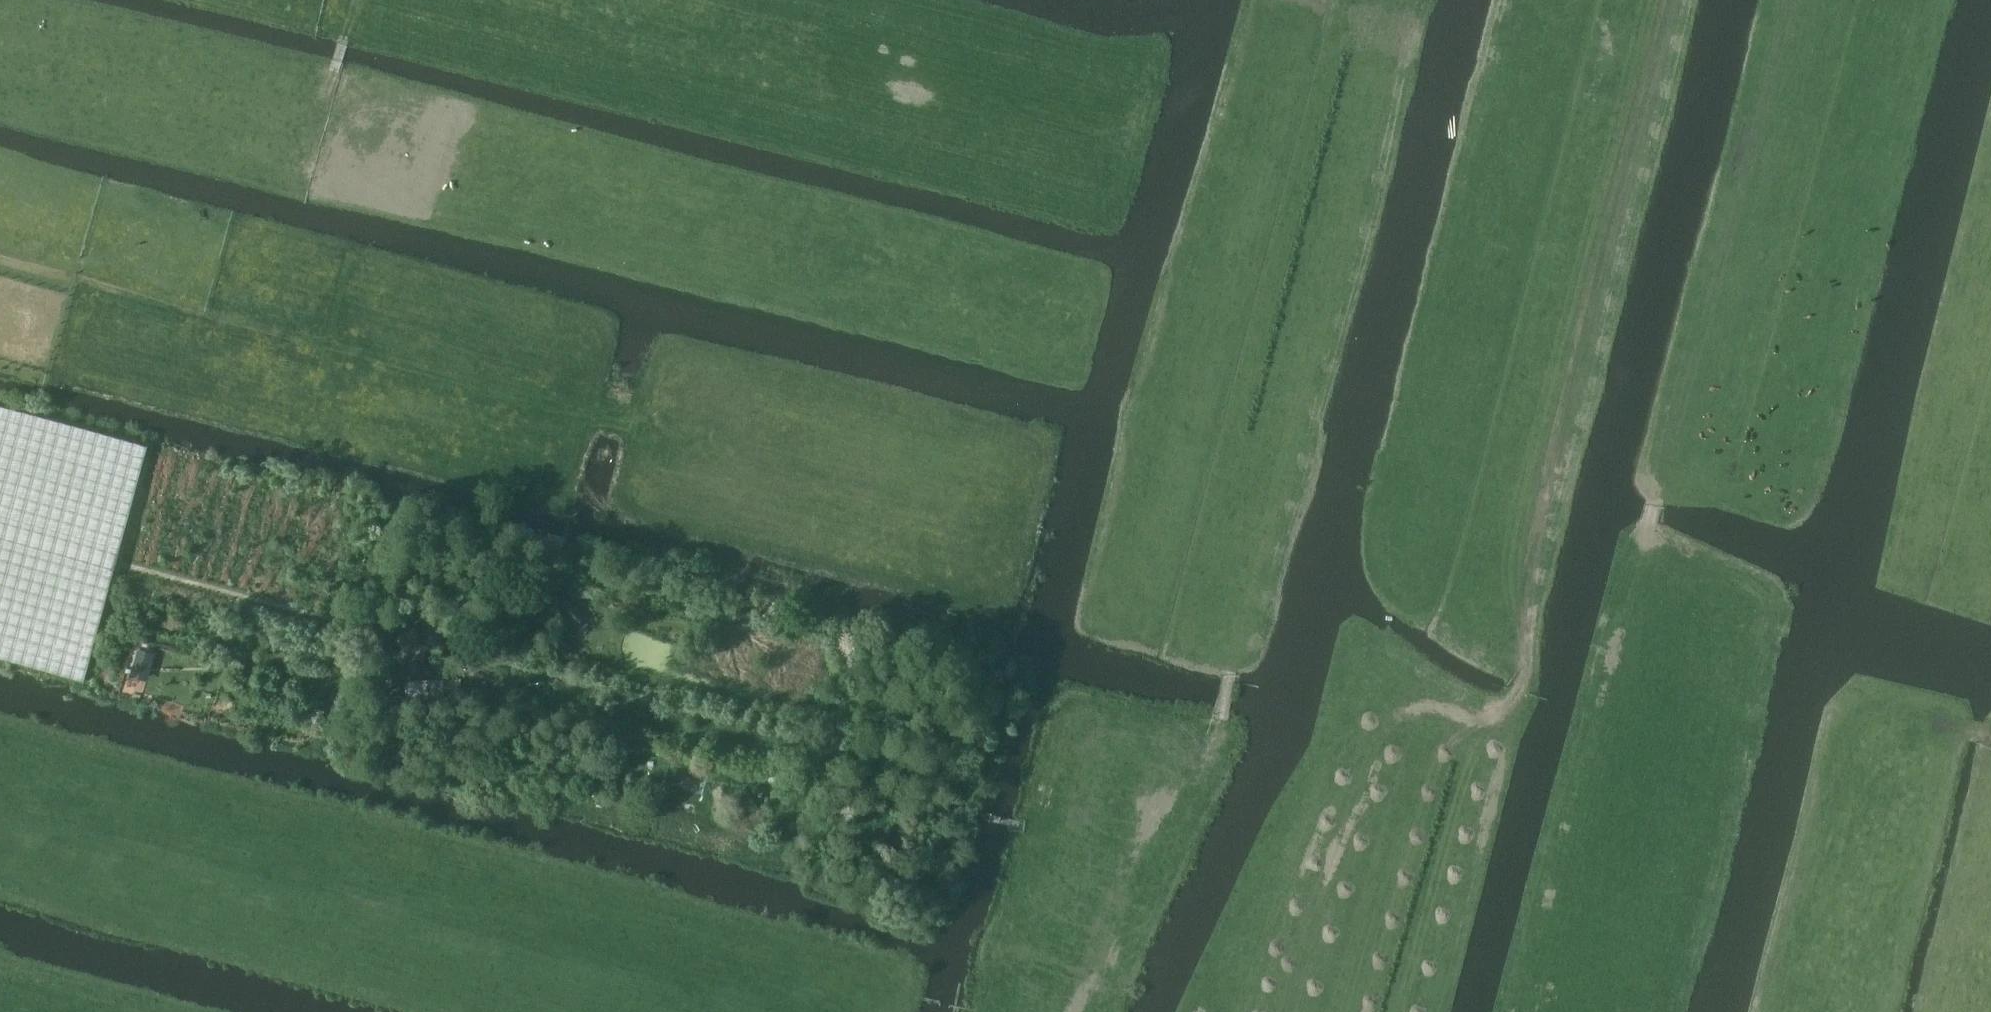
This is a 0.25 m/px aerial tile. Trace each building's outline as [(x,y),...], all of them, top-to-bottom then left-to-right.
[(85,681),(147,446),(0,407),(0,658),(85,681)] [(566,594),(554,606),(574,627),(587,615),(566,594)] [(137,650),(130,678),(148,683),(155,654),(137,650)] [(461,679),(444,680),(444,694),(461,693),(461,679)] [(444,680),(409,681),(410,707),(445,705),(444,694),(444,680)]
